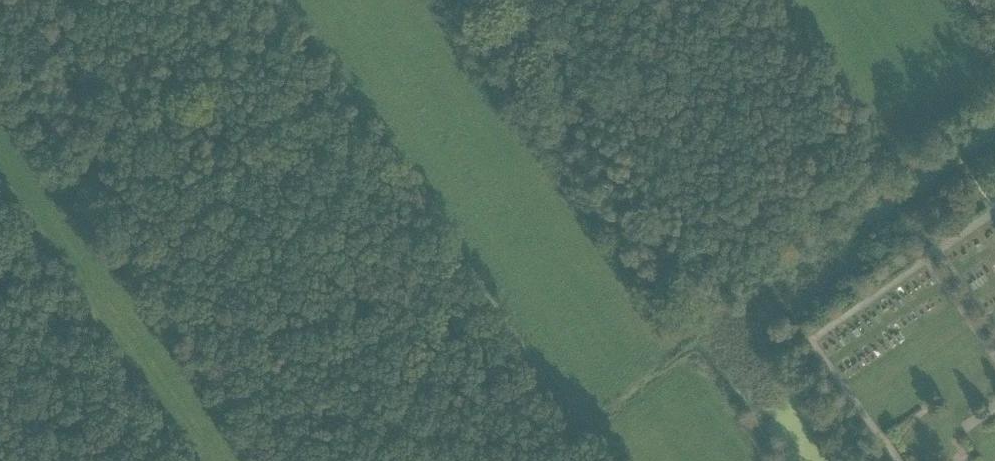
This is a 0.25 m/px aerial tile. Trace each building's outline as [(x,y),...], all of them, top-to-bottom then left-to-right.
[(978,182),(990,198),(994,195),(994,182),(989,174),(978,182)]
